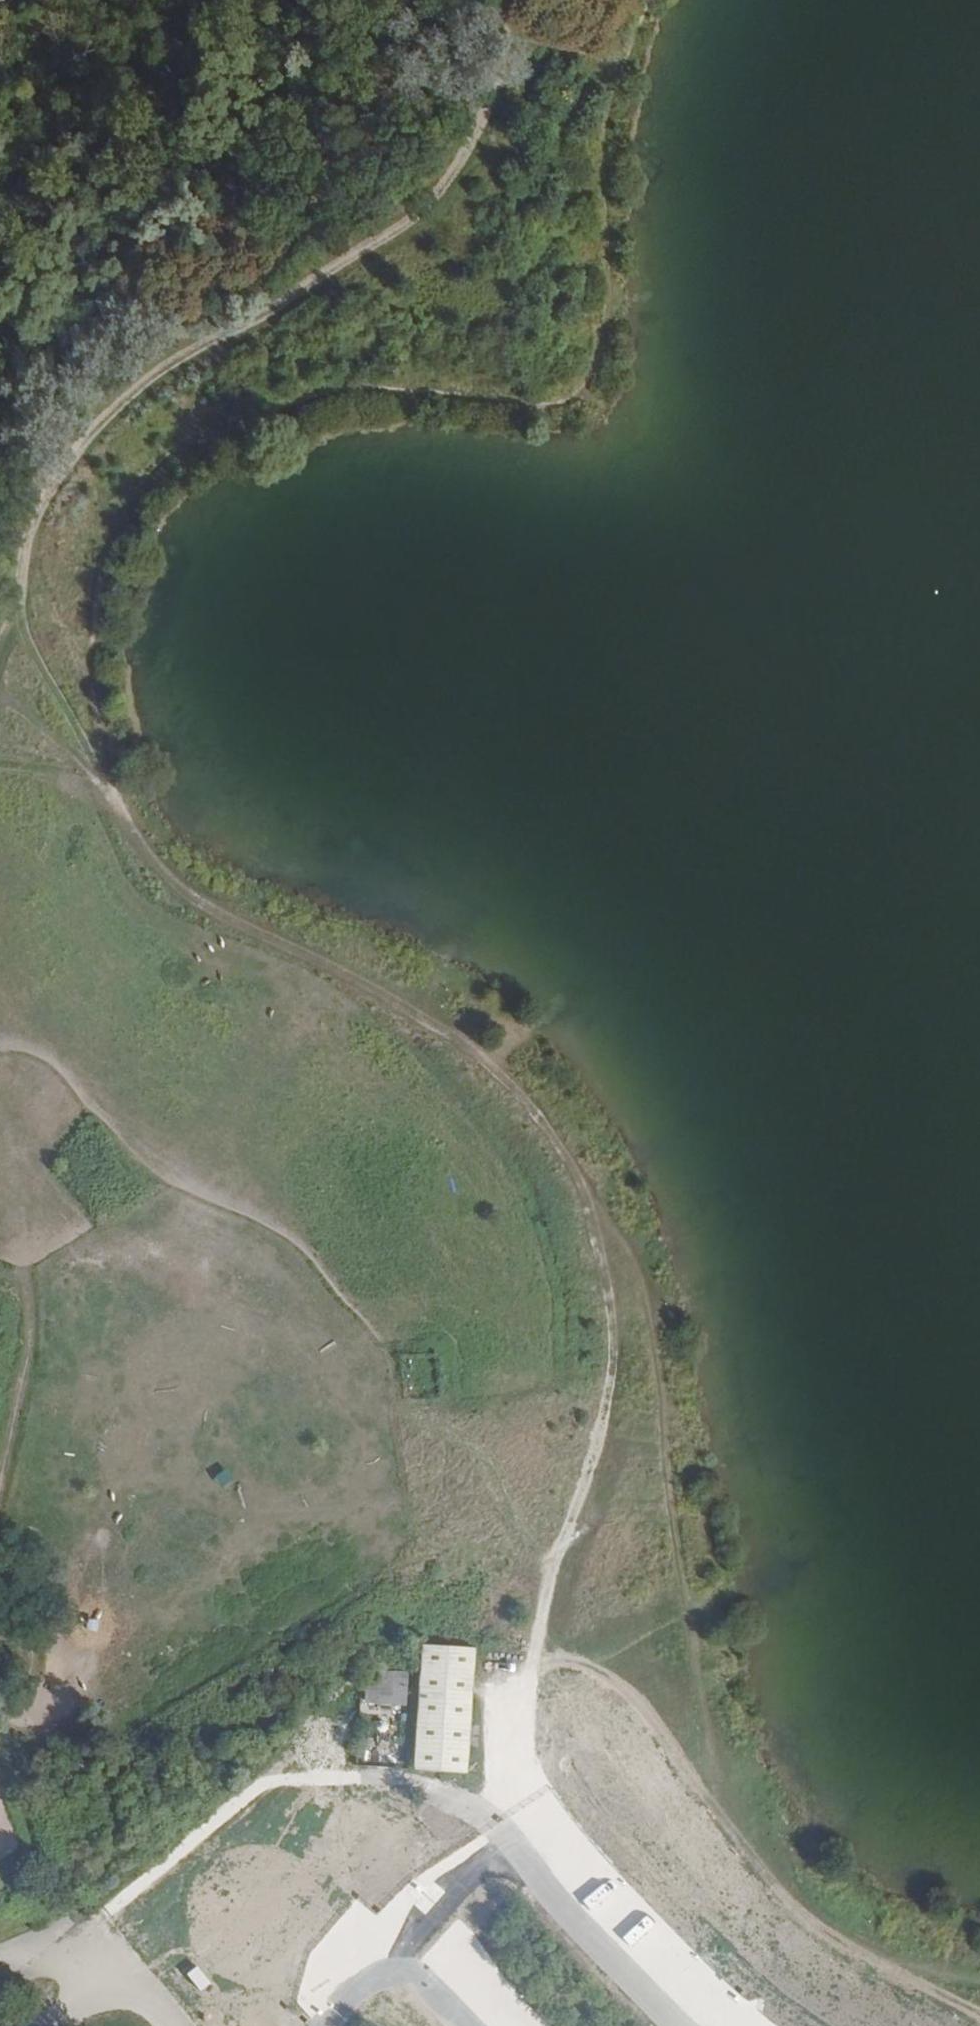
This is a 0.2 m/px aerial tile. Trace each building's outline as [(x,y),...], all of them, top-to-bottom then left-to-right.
[(469,1644),(416,1640),(409,1775),(460,1778),(469,1644)] [(400,1669),(361,1663),(354,1707),(394,1713),(400,1669)] [(372,1734),(357,1733),(357,1766),(372,1767),(372,1734)] [(400,1738),(385,1738),(386,1770),(401,1768),(400,1738)] [(289,1821),(315,1794),(306,1785),(280,1812),(289,1821)] [(148,1951),(158,1943),(140,1920),(130,1929),(148,1951)] [(192,2004),(208,2025),(226,2025),(204,1996),(192,2004)] [(236,2004),(237,2025),(289,2025),(288,2002),(236,2004)] [(293,2025),(306,2025),(306,2006),(292,2006),(293,2025)]
